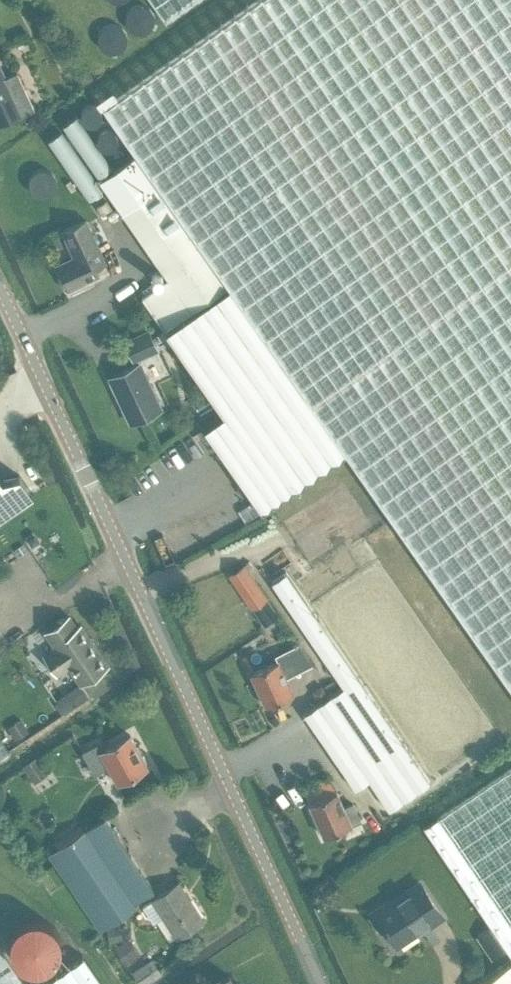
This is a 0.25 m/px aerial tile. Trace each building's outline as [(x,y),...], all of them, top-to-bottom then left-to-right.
[(346,452),(510,688),(510,0),(254,0),(103,106),(136,154),(228,285),(346,452)] [(166,20),(194,0),(152,0),(166,20)] [(73,75),(81,86),(86,83),(87,82),(93,78),(85,66),(73,75)] [(18,114),(19,116),(34,108),(17,71),(5,77),(0,67),(0,123),(18,114)] [(96,173),(110,163),(83,125),(69,134),(96,173)] [(169,277),(142,296),(166,329),(228,285),(136,154),(100,180),(169,277)] [(86,219),(62,231),(74,256),(57,264),(68,288),(99,274),(95,267),(106,262),(86,219)] [(262,511),(346,452),(228,285),(166,329),(224,414),(204,428),(262,511)] [(149,330),(125,341),(133,359),(157,348),(149,330)] [(140,363),(110,377),(131,422),(161,408),(140,363)] [(33,495),(19,475),(2,478),(0,475),(0,517),(33,495)] [(228,573),(251,607),(266,597),(243,563),(228,573)] [(285,572),(272,581),(344,686),(332,694),(305,712),(357,788),(369,780),(389,809),(430,780),(285,572)] [(68,666),(80,684),(108,665),(81,626),(77,628),(69,616),(45,632),(55,647),(44,655),(57,674),(68,666)] [(299,644),(275,655),(277,660),(251,672),(266,706),(293,693),(286,678),(313,665),(299,644)] [(320,685),(311,692),(318,701),(327,695),(320,685)] [(16,738),(27,730),(20,720),(9,727),(16,738)] [(15,749),(0,728),(0,759),(15,749)] [(118,783),(148,766),(130,734),(101,750),(96,743),(82,751),(94,773),(104,769),(103,765),(107,763),(118,783)] [(37,757),(23,766),(28,774),(42,765),(37,757)] [(424,826),(510,955),(510,767),(424,826)] [(337,790),(309,803),(324,837),(352,824),(362,820),(354,801),(344,806),(337,790)] [(104,815),(48,853),(100,931),(136,906),(134,902),(154,889),(104,815)] [(153,898),(153,899),(143,906),(153,923),(164,915),(177,936),(204,919),(179,881),(153,898)] [(421,885),(391,905),(388,901),(370,913),(382,930),(386,927),(396,943),(427,922),(429,925),(443,916),(421,885)] [(118,939),(116,926),(107,927),(109,941),(118,939)] [(128,937),(114,947),(126,964),(140,955),(128,937)] [(0,946),(0,983),(26,983),(0,946)] [(41,983),(103,983),(84,955),(41,983)] [(152,958),(132,971),(141,983),(145,983),(162,973),(152,958)] [(478,983),(510,983),(510,962),(478,983)] [(213,983),(235,983),(230,975),(213,983)]
